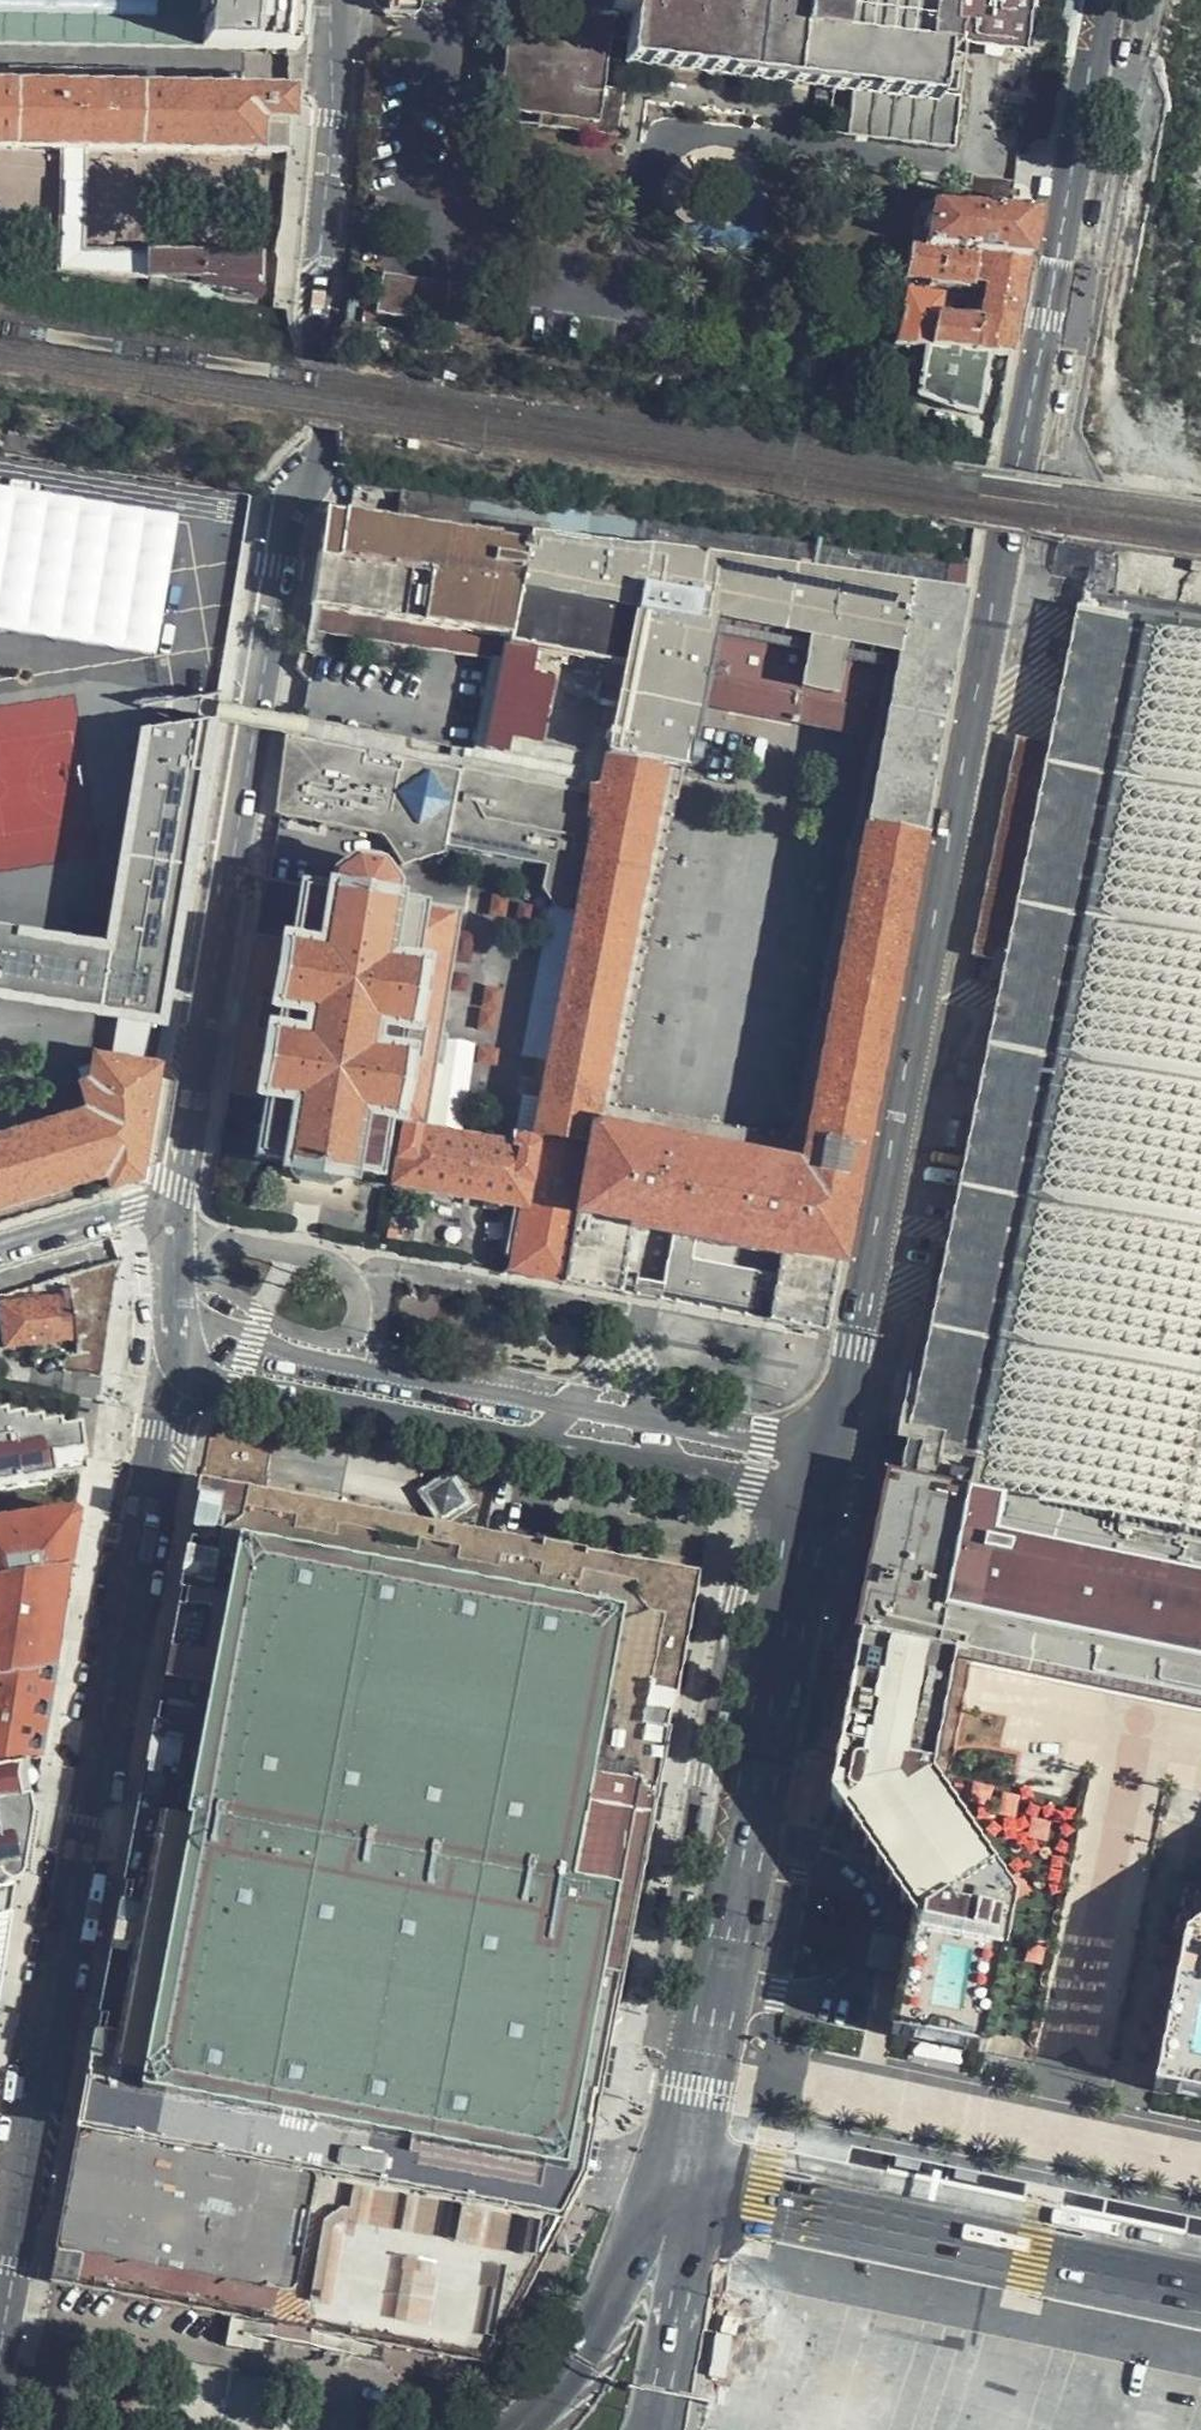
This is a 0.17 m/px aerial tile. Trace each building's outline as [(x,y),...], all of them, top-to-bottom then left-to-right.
[(296,47),(300,0),(0,0),(0,42),(296,47)] [(543,15),(508,10),(496,106),(532,110),(529,124),(609,135),(614,87),(592,84),(598,31),(621,33),(621,47),(659,52),(658,63),(701,68),(703,58),(823,74),(822,85),(845,88),(839,128),(945,142),(951,92),(932,89),(939,39),(959,42),(1020,51),(1027,0),(545,0),(543,15)] [(951,92),(959,42),(939,39),(932,89),(951,92)] [(285,152),(287,94),(246,94),(245,84),(0,82),(0,150),(62,151),(86,151),(285,152)] [(845,88),(822,85),(816,124),(839,128),(845,88)] [(532,110),(496,106),(495,119),(529,124),(532,110)] [(85,251),(86,151),(62,151),(61,155),(62,268),(265,293),(269,248),(85,251)] [(964,180),(961,203),(1006,205),(1009,184),(964,180)] [(915,202),(908,246),(1024,256),(1033,207),(1006,205),(961,203),(915,202)] [(901,294),(894,344),(923,347),(985,352),(1006,354),(1024,256),(908,246),(903,280),(982,287),(980,323),(978,323),(935,320),(936,298),(901,294)] [(464,322),(471,281),(379,267),(372,308),(464,322)] [(985,352),(923,347),(918,395),(974,414),(985,352)] [(177,513),(0,489),(0,631),(157,653),(177,513)] [(520,537),(316,511),(307,602),(495,635),(503,637),(502,643),(608,664),(616,598),(513,584),(520,537)] [(962,592),(520,537),(513,584),(616,598),(619,580),(698,592),(711,604),(893,635),(953,645),(962,592)] [(698,592),(619,580),(616,598),(608,664),(595,755),(665,769),(682,772),(693,707),(711,604),(698,592)] [(495,635),(307,602),(302,631),(491,660),(495,635)] [(893,635),(711,604),(693,707),(869,744),(893,635)] [(857,1640),(949,1659),(1144,1699),(1200,1711),(1200,636),(1152,626),(1080,611),(1053,746),(1018,739),(974,955),(1008,962),(901,1482),(890,1480),(857,1640)] [(503,637),(495,635),(491,660),(477,749),(594,766),(595,755),(608,664),(502,643),(503,637)] [(851,824),(916,836),(953,645),(893,635),(869,744),(851,824)] [(139,732),(106,951),(0,931),(0,1004),(117,1018),(150,1024),(161,1025),(172,965),(213,724),(139,732)] [(588,786),(283,736),(269,814),(381,837),(401,864),(447,848),(533,864),(538,874),(545,888),(556,911),(564,914),(588,786)] [(665,769),(595,755),(594,766),(592,777),(588,786),(564,914),(556,911),(519,1110),(588,1122),(599,1124),(665,769)] [(916,836),(851,824),(788,1155),(813,1202),(800,1261),(834,1268),(846,1205),(916,836)] [(246,1149),(274,1154),(273,1160),(282,1161),(280,1171),(288,1182),(320,1187),(332,1179),(333,1170),(343,1172),(345,1166),(372,1170),(381,1111),(411,1116),(446,907),(385,897),(388,881),(372,857),(346,853),(323,870),(320,887),(293,882),(257,877),(222,1085),(235,1087),(257,1090),(246,1149)] [(150,1024),(117,1018),(110,1060),(129,1064),(144,1066),(150,1024)] [(135,1180),(154,1068),(129,1064),(110,1060),(91,1057),(86,1082),(75,1086),(80,1109),(0,1134),(0,1213),(135,1180)] [(511,1150),(393,1128),(383,1187),(386,1188),(512,1211),(503,1255),(509,1257),(506,1271),(555,1280),(568,1216),(588,1122),(519,1110),(511,1150)] [(599,1124),(588,1122),(568,1216),(629,1228),(668,1235),(800,1261),(813,1202),(788,1155),(599,1124)] [(629,1228),(568,1216),(555,1280),(617,1292),(629,1228)] [(822,1332),(834,1268),(800,1261),(668,1235),(656,1300),(822,1332)] [(65,1276),(63,1276),(64,1289),(59,1291),(59,1298),(37,1300),(37,1295),(21,1297),(22,1303),(0,1305),(0,1331),(4,1347),(29,1344),(31,1356),(34,1355),(35,1359),(74,1354),(65,1276)] [(63,1276),(0,1295),(0,1305),(22,1303),(21,1297),(37,1295),(37,1300),(59,1298),(59,1291),(64,1289),(63,1276)] [(46,1478),(44,1458),(76,1454),(73,1429),(53,1431),(52,1425),(34,1427),(34,1421),(16,1423),(16,1418),(0,1419),(0,1484),(46,1478)] [(44,1458),(46,1478),(78,1475),(76,1454),(44,1458)] [(437,1522),(453,1526),(453,1523),(478,1507),(455,1473),(421,1495),(438,1520),(437,1522)] [(55,2282),(268,2322),(312,2331),(485,2363),(591,2173),(594,2159),(632,1952),(621,1950),(628,1911),(639,1913),(699,1584),(451,1536),(435,1533),(403,1527),(377,1522),(206,1489),(152,1771),(66,2227),(55,2282)] [(405,1516),(379,1511),(377,1522),(403,1527),(405,1516)] [(63,1570),(71,1520),(68,1514),(0,1524),(0,1579),(63,1570)] [(451,1536),(453,1526),(437,1522),(435,1533),(451,1536)] [(47,1672),(63,1570),(0,1579),(0,1678),(47,1672)] [(949,1659),(857,1640),(829,1779),(911,1909),(882,2037),(973,2056),(1009,1893),(926,1765),(949,1659)] [(0,1678),(0,1767),(32,1762),(47,1672),(0,1678)] [(0,1767),(0,1775),(4,1802),(16,1800),(23,1821),(32,1762),(0,1767)] [(2,1881),(8,1882),(15,1881),(23,1821),(16,1800),(4,1802),(0,1775),(0,1879),(2,1881)] [(12,1911),(0,1913),(0,1985),(12,1911)] [(635,1934),(639,1913),(628,1911),(621,1950),(632,1952),(635,1934)] [(1194,1928),(1160,2093),(1200,2102),(1200,1923),(1194,1928)] [(312,2331),(268,2322),(266,2328),(226,2321),(221,2349),(261,2357),(263,2345),(244,2341),(244,2338),(378,2364),(381,2350),(310,2336),(312,2331)] [(734,2336),(716,2333),(710,2374),(726,2378),(734,2336)]
